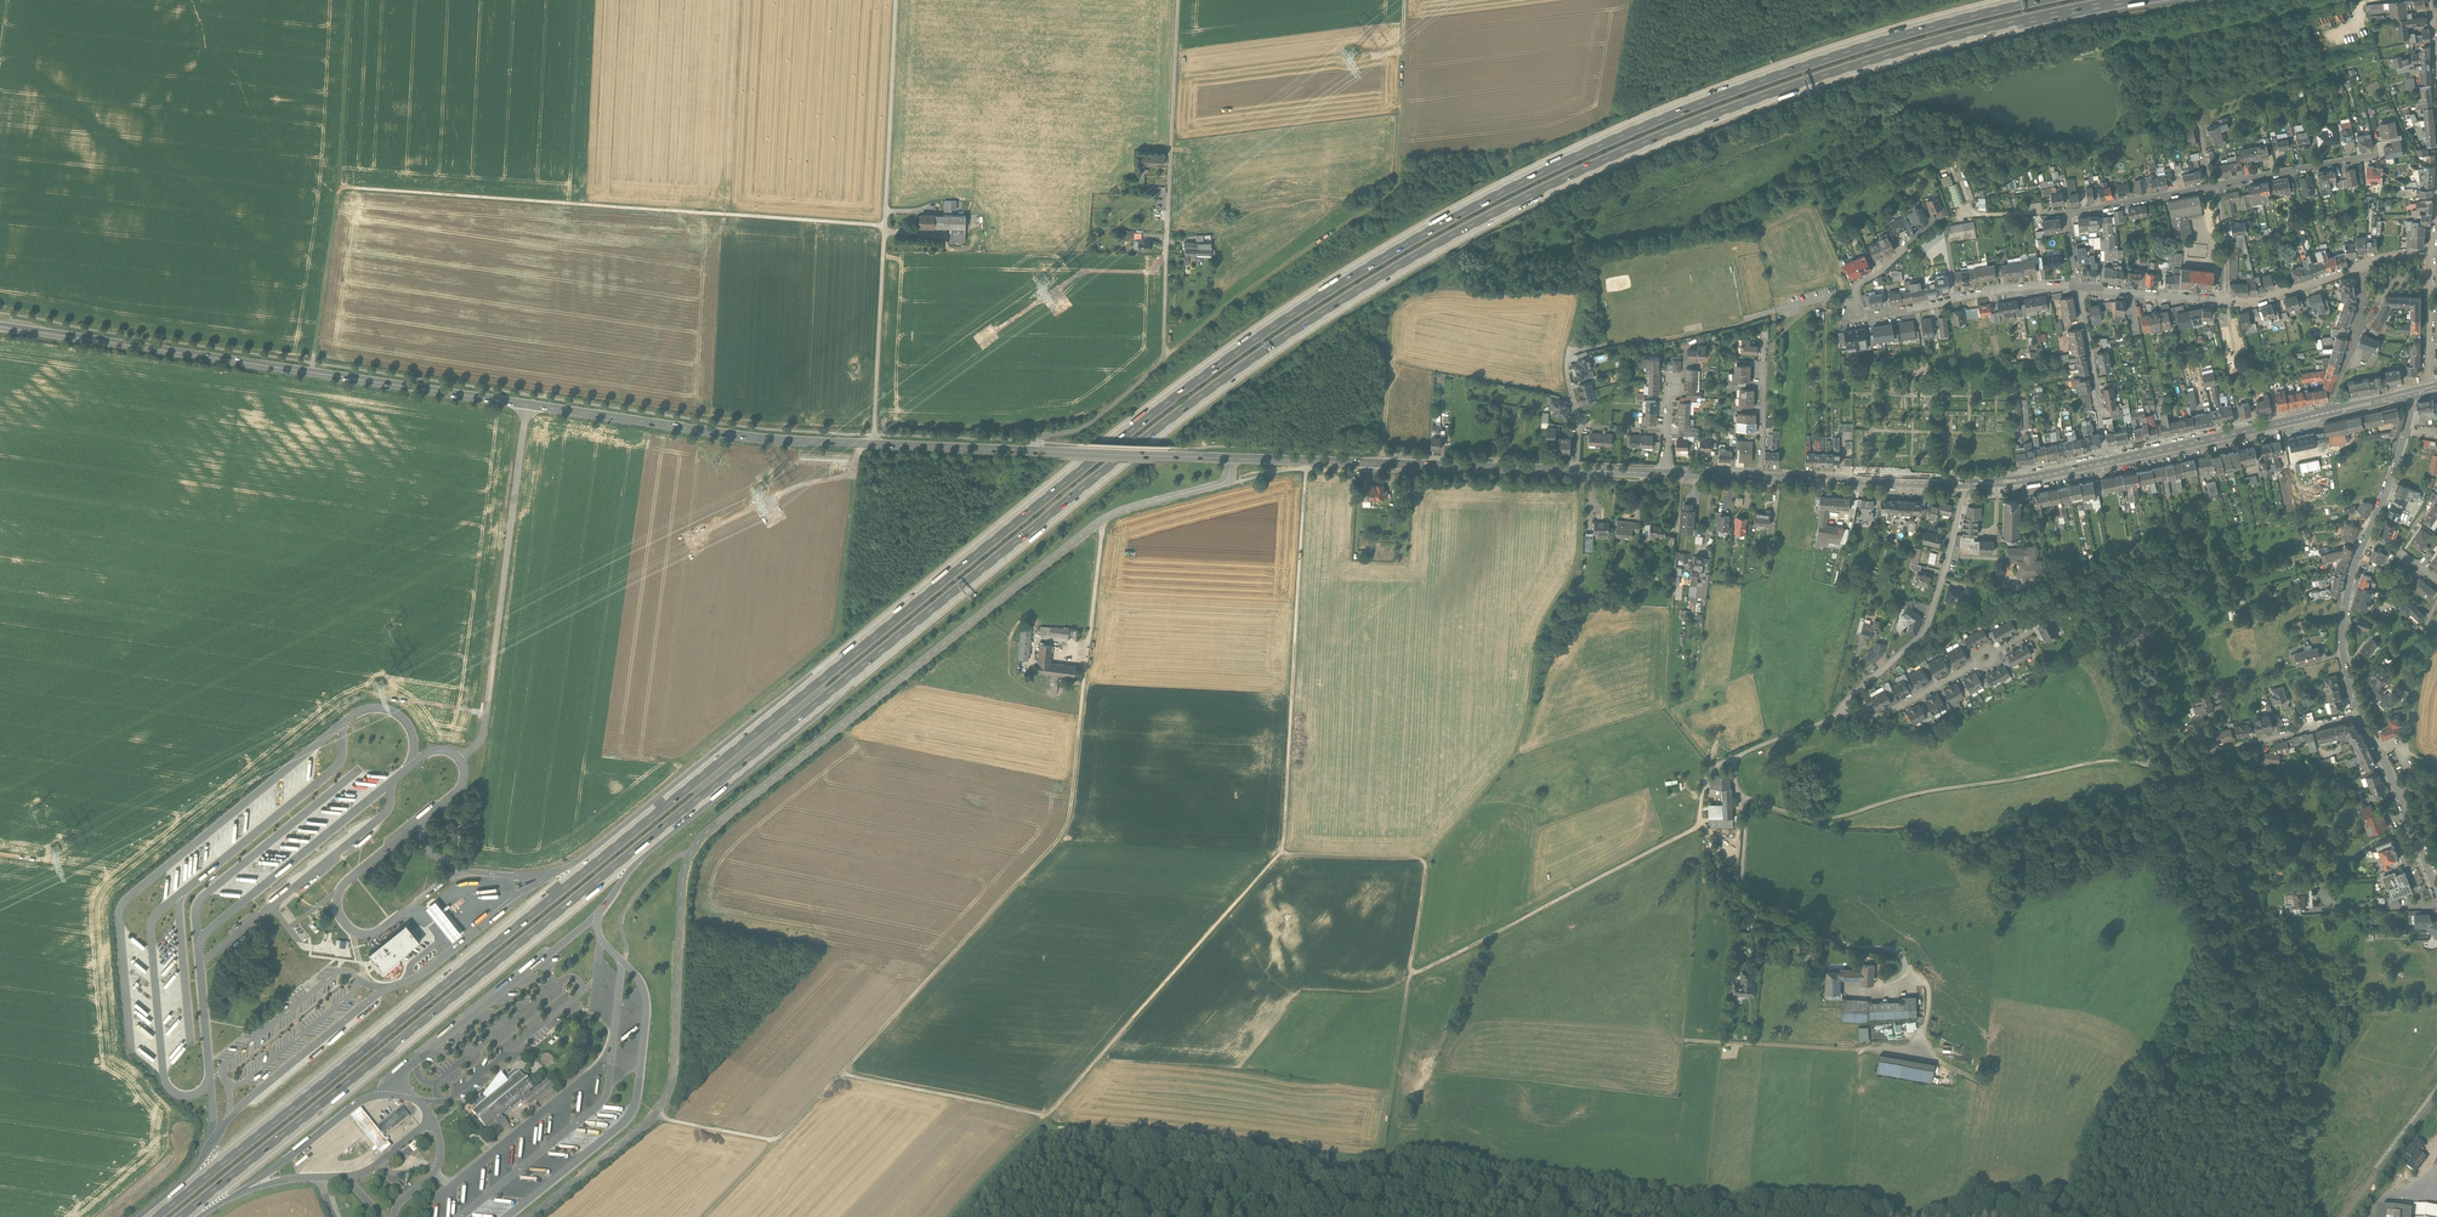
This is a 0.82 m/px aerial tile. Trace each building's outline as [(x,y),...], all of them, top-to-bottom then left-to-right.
[(2406,1),(2407,9),(2420,7),(2421,10),(2426,9),(2425,0),(2424,0),(2413,1),(2412,1),(2406,1)] [(2406,1),(2389,3),(2389,9),(2391,22),(2399,21),(2406,20),(2412,19),(2412,14),(2408,14),(2407,9),(2406,1)] [(2412,19),(2406,20),(2407,27),(2408,27),(2428,24),(2427,17),(2412,19)] [(2406,20),(2399,21),(2400,27),(2398,27),(2400,40),(2405,39),(2405,44),(2406,44),(2408,44),(2408,39),(2409,39),(2408,37),(2408,27),(2407,27),(2406,20)] [(2430,41),(2429,33),(2422,34),(2422,35),(2416,36),(2417,43),(2430,41)] [(2431,47),(2422,48),(2422,52),(2422,55),(2430,55),(2431,55),(2431,47)] [(2422,55),(2422,52),(2420,52),(2420,55),(2420,62),(2420,63),(2423,62),(2430,60),(2430,55),(2422,55)] [(2401,56),(2394,58),(2395,66),(2396,68),(2403,66),(2410,64),(2409,59),(2408,59),(2404,60),(2403,58),(2402,59),(2401,56)] [(2410,64),(2403,66),(2396,68),(2397,74),(2404,72),(2410,71),(2415,70),(2414,68),(2413,63),(2410,64)] [(2431,70),(2423,71),(2423,69),(2420,69),(2420,76),(2420,83),(2431,82),(2431,70)] [(2350,80),(2344,82),(2347,89),(2353,87),(2350,80)] [(2413,80),(2405,82),(2408,91),(2416,89),(2414,81),(2413,81),(2413,80)] [(2431,86),(2419,88),(2419,90),(2421,90),(2422,98),(2432,95),(2431,86)] [(2422,98),(2408,102),(2409,105),(2415,103),(2415,104),(2416,104),(2418,103),(2432,99),(2432,95),(2422,98)] [(2432,99),(2418,103),(2416,104),(2417,107),(2417,110),(2420,110),(2424,109),(2424,108),(2433,107),(2432,99)] [(2433,107),(2424,108),(2424,109),(2424,113),(2421,114),(2420,110),(2417,110),(2416,110),(2416,115),(2415,115),(2414,114),(2409,114),(2410,117),(2413,122),(2418,120),(2425,119),(2433,118),(2433,107)] [(2433,118),(2425,119),(2426,134),(2435,133),(2433,118)] [(2340,119),(2337,119),(2342,145),(2346,145),(2346,142),(2344,142),(2340,120),(2340,119)] [(2349,119),(2340,120),(2344,142),(2346,142),(2353,141),(2350,122),(2349,122),(2349,119)] [(2398,135),(2395,121),(2380,123),(2382,138),(2390,136),(2398,135)] [(2220,125),(2207,130),(2208,134),(2209,133),(2213,144),(2217,143),(2224,141),(2221,132),(2229,128),(2228,123),(2227,123),(2220,125)] [(2334,127),(2327,128),(2328,133),(2317,135),(2318,144),(2319,147),(2338,144),(2334,127)] [(2193,130),(2185,131),(2188,146),(2196,144),(2193,130)] [(2308,131),(2296,133),(2298,147),(2303,147),(2304,149),(2311,148),(2308,131)] [(2371,133),(2364,134),(2367,148),(2373,147),(2371,133)] [(2435,133),(2426,134),(2426,135),(2420,138),(2421,141),(2421,142),(2422,141),(2422,142),(2423,142),(2423,147),(2428,146),(2428,148),(2435,148),(2435,145),(2436,145),(2435,133)] [(2367,148),(2364,134),(2355,135),(2356,141),(2358,141),(2358,143),(2357,143),(2358,147),(2356,147),(2358,153),(2361,153),(2360,149),(2367,148)] [(2276,141),(2278,151),(2289,149),(2287,139),(2276,141)] [(2392,145),(2384,146),(2386,157),(2394,156),(2404,154),(2401,139),(2391,140),(2392,145)] [(2428,148),(2421,149),(2418,144),(2414,146),(2419,155),(2435,155),(2435,151),(2428,151),(2428,148)] [(2266,145),(2257,147),(2259,158),(2259,160),(2269,158),(2267,149),(2266,145)] [(2257,147),(2245,149),(2247,160),(2259,158),(2257,147)] [(2245,149),(2239,151),(2241,161),(2241,162),(2247,160),(2245,149)] [(2236,156),(2227,158),(2228,164),(2230,174),(2236,173),(2235,170),(2238,169),(2237,162),(2241,161),(2239,151),(2235,151),(2236,156)] [(2435,155),(2419,155),(2423,164),(2435,163),(2435,155)] [(2394,156),(2386,157),(2380,159),(2382,167),(2386,166),(2395,164),(2394,156)] [(2228,164),(2215,166),(2216,167),(2217,177),(2230,174),(2228,164)] [(2155,165),(2149,166),(2150,173),(2152,172),(2152,174),(2153,174),(2154,178),(2158,177),(2157,177),(2155,165)] [(2181,165),(2174,166),(2175,172),(2176,180),(2180,179),(2179,173),(2182,172),(2181,165)] [(2373,165),(2367,165),(2367,184),(2381,184),(2382,167),(2373,167),(2373,165)] [(2435,166),(2424,166),(2424,169),(2418,169),(2420,181),(2426,180),(2426,181),(2434,180),(2435,166)] [(2184,184),(2195,182),(2193,172),(2193,170),(2192,167),(2189,168),(2190,173),(2182,174),(2184,184)] [(2199,169),(2197,169),(2197,171),(2193,172),(2195,182),(2201,181),(2200,176),(2202,175),(2201,169),(2199,169)] [(2334,169),(2326,171),(2328,178),(2329,186),(2336,185),(2334,169)] [(2355,169),(2345,170),(2347,179),(2346,179),(2347,185),(2348,185),(2358,183),(2355,169)] [(2317,172),(2318,180),(2328,178),(2326,171),(2317,172)] [(2166,181),(2167,181),(2176,180),(2175,172),(2165,174),(2165,175),(2166,181)] [(2158,177),(2154,178),(2153,174),(2152,174),(2149,175),(2152,190),(2160,188),(2158,177)] [(1950,175),(1940,179),(1944,188),(1947,187),(1953,184),(1950,175)] [(2165,175),(2157,177),(2158,177),(2160,188),(2168,187),(2167,181),(2166,181),(2165,175)] [(2007,181),(2010,189),(2024,185),(2021,177),(2007,181)] [(2311,177),(2299,179),(2302,196),(2306,195),(2308,197),(2309,196),(2310,195),(2310,194),(2314,193),(2311,177)] [(2287,178),(2272,181),(2273,188),(2275,196),(2278,195),(2277,194),(2290,191),(2288,184),(2287,178)] [(2328,178),(2318,180),(2321,193),(2323,194),(2326,193),(2327,192),(2330,191),(2329,186),(2328,178)] [(2073,179),(2066,180),(2070,206),(2079,204),(2077,193),(2076,193),(2073,179)] [(2088,179),(2084,180),(2088,202),(2094,201),(2092,186),(2090,187),(2088,179)] [(2143,179),(2134,181),(2136,193),(2146,191),(2145,189),(2143,179)] [(2053,180),(2040,183),(2043,196),(2049,195),(2048,193),(2050,193),(2051,195),(2056,194),(2055,188),(2054,184),(2053,184),(2053,180)] [(2434,180),(2426,181),(2426,180),(2417,181),(2407,182),(2407,187),(2410,187),(2410,186),(2417,187),(2417,186),(2421,186),(2421,189),(2423,190),(2433,189),(2434,180)] [(2100,188),(2099,189),(2099,193),(2098,193),(2099,198),(2100,198),(2101,200),(2106,198),(2103,182),(2100,183),(2100,186),(2100,188)] [(2107,187),(2106,182),(2103,182),(2106,198),(2112,197),(2110,186),(2107,187)] [(2267,182),(2259,184),(2259,183),(2259,184),(2263,202),(2269,201),(2268,198),(2268,197),(2269,197),(2270,197),(2270,196),(2267,182)] [(1965,203),(1958,183),(1953,184),(1947,187),(1954,207),(1965,203)] [(2117,185),(2116,185),(2118,194),(2119,196),(2130,194),(2128,183),(2117,185)] [(2259,184),(2257,184),(2253,185),(2255,192),(2250,193),(2250,194),(2252,204),(2263,202),(2259,184)] [(2056,194),(2051,195),(2053,206),(2064,204),(2062,192),(2060,193),(2059,188),(2055,188),(2056,194)] [(2421,189),(2417,189),(2416,189),(2415,188),(2400,189),(2401,197),(2410,197),(2410,196),(2418,196),(2419,196),(2433,195),(2433,189),(2423,190),(2421,189)] [(2239,191),(2227,194),(2227,195),(2225,195),(2226,203),(2228,216),(2235,215),(2232,202),(2240,200),(2239,196),(2239,191)] [(2250,194),(2243,195),(2245,204),(2245,208),(2253,207),(2252,204),(2250,194)] [(2198,195),(2168,201),(2175,239),(2192,236),(2189,219),(2202,216),(2198,195)] [(1937,197),(1926,201),(1931,212),(1936,210),(1942,208),(1937,197)] [(956,201),(945,201),(945,211),(951,211),(951,208),(956,208),(956,201)] [(2418,203),(2407,205),(2408,211),(2412,211),(2412,210),(2418,209),(2418,203)] [(1927,220),(1922,208),(1918,209),(1917,207),(1914,209),(1915,211),(1911,212),(1915,221),(1915,223),(1920,221),(1921,223),(1927,220)] [(1942,208),(1936,210),(1939,218),(1947,215),(1943,207),(1942,208)] [(2139,207),(2128,209),(2130,219),(2141,217),(2139,207)] [(2418,209),(2412,210),(2412,211),(2412,214),(2409,214),(2408,218),(2413,218),(2413,215),(2416,214),(2417,219),(2421,219),(2421,214),(2420,214),(2420,209),(2418,209)] [(2122,210),(2114,211),(2114,217),(2111,217),(2111,222),(2115,221),(2115,225),(2123,223),(2122,216),(2122,210)] [(2426,214),(2421,214),(2421,219),(2422,224),(2430,224),(2431,214),(2426,215),(2426,214)] [(917,218),(917,224),(918,226),(921,226),(921,227),(934,227),(934,215),(921,215),(921,216),(918,216),(917,218)] [(965,216),(934,215),(934,227),(951,227),(965,228),(965,216)] [(2098,216),(2087,217),(2088,230),(2088,231),(2099,230),(2098,218),(2098,216)] [(1906,229),(1901,217),(1890,222),(1895,234),(1906,229)] [(2087,217),(2078,218),(2079,232),(2085,231),(2085,230),(2088,230),(2087,217)] [(2111,217),(2098,218),(2099,230),(2100,237),(2101,248),(2101,251),(2104,251),(2105,260),(2111,260),(2111,261),(2112,262),(2117,262),(2118,259),(2118,257),(2117,245),(2115,245),(2114,234),(2116,234),(2115,225),(2115,221),(2111,222),(2111,217)] [(2061,231),(2059,219),(2042,221),(2044,233),(2061,231)] [(2419,222),(2413,222),(2413,220),(2407,220),(2407,229),(2412,229),(2411,245),(2411,246),(2424,246),(2424,226),(2420,226),(2419,226),(2419,222)] [(2239,222),(2234,223),(2234,224),(2230,225),(2232,237),(2235,236),(2244,234),(2246,234),(2244,222),(2239,223),(2239,222)] [(965,228),(951,227),(951,241),(965,241),(965,228)] [(1944,234),(1943,228),(1921,245),(1926,252),(1945,237),(1944,234)] [(1887,235),(1877,239),(1878,241),(1884,255),(1894,251),(1890,241),(1887,235)] [(2100,237),(2093,238),(2093,245),(2094,249),(2101,248),(2100,237)] [(2366,237),(2356,238),(2356,242),(2357,253),(2366,252),(2366,250),(2366,240),(2366,237)] [(2377,238),(2366,240),(2366,250),(2374,249),(2374,250),(2378,250),(2377,238)] [(1096,241),(1091,245),(1095,251),(1101,247),(1096,241)] [(1134,241),(1134,248),(1138,248),(1138,251),(1149,250),(1149,241),(1134,241)] [(1884,255),(1878,241),(1868,245),(1874,259),(1884,255)] [(2237,242),(2230,242),(2228,280),(2238,280),(2238,246),(2241,247),(2247,269),(2251,267),(2245,242),(2237,242)] [(2356,242),(2344,244),(2345,257),(2358,256),(2357,253),(2356,242)] [(2085,247),(2077,248),(2079,263),(2082,262),(2090,261),(2089,255),(2086,256),(2085,252),(2086,252),(2085,247)] [(2335,257),(2326,259),(2326,258),(2327,258),(2327,257),(2325,249),(2320,250),(2327,271),(2337,268),(2335,257)] [(2117,262),(2116,281),(2122,281),(2123,273),(2126,273),(2127,266),(2123,266),(2123,270),(2119,270),(2119,268),(2121,268),(2122,260),(2123,255),(2124,250),(2119,250),(2119,255),(2118,259),(2117,262)] [(2320,261),(2315,263),(2319,274),(2327,271),(2320,250),(2315,252),(2318,260),(2319,260),(2320,261)] [(2311,265),(2310,263),(2311,263),(2311,262),(2310,257),(2309,257),(2308,252),(2305,254),(2308,266),(2312,276),(2319,274),(2315,263),(2311,265)] [(2213,271),(2181,268),(2182,254),(2174,253),(2174,255),(2174,261),(2173,261),(2173,270),(2172,274),(2180,275),(2179,286),(2191,287),(2191,288),(2199,289),(2199,288),(2211,289),(2213,271)] [(2344,253),(2335,257),(2337,268),(2347,264),(2345,257),(2344,253)] [(2061,267),(2060,254),(2054,254),(2054,256),(2042,258),(2044,268),(2055,267),(2061,267)] [(2303,267),(2301,268),(2303,279),(2304,280),(2312,276),(2308,266),(2305,254),(2301,255),(2302,259),(2302,260),(2303,267)] [(1870,270),(1863,256),(1843,266),(1849,279),(1870,270)] [(2034,264),(2034,259),(2027,260),(2029,273),(2036,272),(2034,264)] [(2029,273),(2027,260),(2021,261),(2021,262),(2023,274),(2029,273)] [(2023,274),(2021,262),(2014,263),(2016,276),(2023,275),(2023,274)] [(2114,268),(2104,267),(2103,279),(2116,281),(2117,262),(2112,262),(2112,265),(2114,266),(2114,268)] [(2010,277),(2016,276),(2014,263),(2008,264),(2010,277)] [(2003,278),(2010,277),(2008,264),(2001,265),(2002,269),(2003,277),(2003,278)] [(1995,270),(1994,265),(1987,266),(1989,279),(1996,278),(1995,270)] [(1989,279),(1987,266),(1981,267),(1983,280),(1989,279)] [(2091,268),(2086,268),(2086,266),(2083,266),(2082,273),(2085,273),(2084,278),(2090,278),(2091,268)] [(2300,266),(2296,267),(2296,268),(2291,270),(2293,282),(2303,279),(2301,268),(2300,266)] [(1983,280),(1981,267),(1974,268),(1974,270),(1976,281),(1983,280)] [(1974,270),(1968,271),(1970,283),(1976,282),(1976,281),(1974,270)] [(2140,270),(2133,270),(2133,272),(2129,271),(2128,282),(2139,283),(2140,272),(2140,270)] [(1963,284),(1970,283),(1968,271),(1962,272),(1963,284)] [(1899,282),(1898,272),(1890,274),(1891,277),(1892,277),(1893,283),(1899,282)] [(1957,285),(1963,284),(1962,272),(1955,273),(1957,285)] [(2166,272),(2165,275),(2164,285),(2171,286),(2172,275),(2169,275),(2169,272),(2166,272)] [(2270,273),(2262,275),(2264,283),(2265,289),(2274,287),(2271,276),(2270,273)] [(2180,275),(2172,274),(2172,275),(2171,286),(2179,286),(2180,275)] [(2258,295),(2254,277),(2253,274),(2240,275),(2240,280),(2240,294),(2258,295)] [(1924,287),(1925,289),(1937,287),(1938,294),(1943,293),(1942,291),(1950,290),(1947,276),(1927,279),(1928,287),(1924,287)] [(2261,284),(2259,276),(2254,277),(2258,295),(2266,292),(2265,289),(2264,283),(2261,284)] [(2353,278),(2340,279),(2341,290),(2354,289),(2353,278)] [(1921,289),(1920,283),(1918,283),(1917,280),(1910,281),(1911,290),(1911,291),(1912,300),(1923,298),(1921,289)] [(2228,294),(2240,294),(2240,280),(2238,280),(2228,280),(2228,294)] [(1938,294),(1937,287),(1925,289),(1926,297),(1939,295),(1938,294)] [(2354,289),(2341,290),(2342,300),(2343,299),(2343,300),(2350,299),(2355,299),(2354,289)] [(1902,302),(1900,292),(1896,293),(1896,291),(1889,292),(1890,303),(1902,302)] [(1912,300),(1911,291),(1900,292),(1902,302),(1912,300)] [(2320,293),(2308,297),(2308,298),(2310,304),(2312,309),(2316,307),(2318,313),(2325,311),(2323,305),(2324,305),(2323,304),(2320,293)] [(1883,305),(1881,294),(1869,296),(1871,306),(1883,305)] [(2298,294),(2290,297),(2295,313),(2295,314),(2300,312),(2298,308),(2297,307),(2297,306),(2302,304),(2300,299),(2299,299),(2298,294)] [(2394,296),(2386,295),(2382,304),(2383,305),(2392,305),(2393,305),(2394,296)] [(2411,295),(2398,296),(2399,305),(2411,305),(2411,295)] [(2421,295),(2411,295),(2411,305),(2416,304),(2421,304),(2421,295)] [(2046,296),(2035,297),(2037,309),(2048,308),(2046,301),(2046,296)] [(2035,297),(2024,299),(2025,304),(2026,311),(2027,311),(2037,309),(2035,297)] [(2062,298),(2060,299),(2064,322),(2076,320),(2073,297),(2062,298)] [(2290,297),(2284,299),(2285,301),(2283,302),(2286,310),(2290,309),(2292,315),(2295,314),(2295,313),(2290,297)] [(2125,300),(2116,299),(2114,312),(2114,320),(2119,320),(2119,315),(2117,314),(2117,313),(2124,314),(2125,300)] [(2017,301),(2007,302),(2008,305),(2009,312),(2019,311),(2018,305),(2017,301)] [(2109,302),(2102,303),(2103,310),(2111,309),(2109,302)] [(2355,306),(2344,302),(2340,312),(2337,311),(2336,314),(2339,315),(2336,324),(2347,328),(2351,318),(2351,319),(2352,319),(2353,316),(2352,316),(2351,316),(2355,306)] [(2008,305),(2003,305),(2002,303),(1997,304),(1999,312),(1999,315),(2000,315),(2004,315),(2004,313),(2009,312),(2008,305)] [(2168,303),(2161,304),(2162,311),(2168,310),(2168,311),(2170,310),(2169,307),(2168,303)] [(2271,303),(2265,305),(2269,316),(2278,313),(2275,304),(2271,305),(2271,303)] [(1991,313),(1990,304),(1979,306),(1979,307),(1980,315),(1991,313)] [(2098,305),(2089,307),(2092,322),(2101,320),(2100,311),(2098,305)] [(2182,305),(2174,306),(2176,313),(2183,311),(2182,305)] [(2269,316),(2265,305),(2260,307),(2261,310),(2259,311),(2261,319),(2265,317),(2267,323),(2271,322),(2271,321),(2269,316)] [(2202,307),(2189,310),(2192,322),(2192,323),(2202,321),(2201,318),(2202,307)] [(2211,308),(2202,307),(2201,318),(2206,319),(2206,321),(2210,322),(2211,308)] [(2386,309),(2381,307),(2377,316),(2385,321),(2385,322),(2390,310),(2387,308),(2386,309)] [(1977,317),(1976,308),(1966,309),(1968,318),(1977,317)] [(2421,309),(2411,309),(2409,309),(2409,313),(2407,313),(2407,317),(2411,317),(2411,322),(2421,322),(2421,309)] [(1963,310),(1952,312),(1954,324),(1965,322),(1965,319),(1963,310)] [(2162,311),(2158,312),(2161,326),(2170,324),(2168,311),(2168,310),(2162,311)] [(2183,311),(2176,313),(2178,326),(2184,325),(2184,323),(2192,322),(2189,310),(2183,311)] [(2154,311),(2151,312),(2151,313),(2148,314),(2150,328),(2151,331),(2161,329),(2161,326),(2158,312),(2154,313),(2154,311)] [(2248,311),(2239,313),(2241,324),(2246,323),(2247,324),(2250,323),(2249,316),(2248,311)] [(2148,314),(2141,315),(2144,329),(2150,328),(2148,314)] [(1947,328),(1945,316),(1939,317),(1940,328),(1942,336),(1949,335),(1948,331),(1949,331),(1949,328),(1947,328)] [(2385,321),(2377,316),(2371,324),(2373,325),(2380,330),(2380,329),(2385,321)] [(1933,328),(1931,318),(1921,319),(1924,336),(1934,334),(1933,328)] [(2207,327),(2206,323),(2206,321),(2206,319),(2201,318),(2202,321),(2204,333),(2210,332),(2209,327),(2208,327),(2207,327)] [(1915,332),(1913,321),(1900,323),(1903,340),(1916,338),(1915,332)] [(2061,322),(2054,323),(2056,334),(2063,333),(2061,322)] [(2421,322),(2411,322),(2411,330),(2421,330),(2421,322)] [(2380,330),(2373,325),(2370,330),(2378,334),(2381,330),(2380,329),(2380,330)] [(1867,341),(1865,328),(1854,330),(1857,348),(1867,347),(1868,347),(1867,341)] [(2080,329),(2068,331),(2072,353),(2085,352),(2080,329)] [(1854,330),(1844,332),(1844,333),(1846,342),(1847,350),(1857,348),(1854,330)] [(2377,339),(2378,334),(2370,330),(2368,335),(2372,336),(2371,337),(2377,339)] [(2368,335),(2364,334),(2364,335),(2363,334),(2359,345),(2369,348),(2375,350),(2375,348),(2379,340),(2377,339),(2371,337),(2372,336),(2368,335)] [(2417,335),(2409,353),(2411,353),(2420,353),(2420,338),(2420,336),(2417,335)] [(2346,338),(2335,336),(2332,347),(2343,348),(2346,338)] [(1751,339),(1743,339),(1743,340),(1743,345),(1742,345),(1742,348),(1743,348),(1742,354),(1758,354),(1758,346),(1751,345),(1751,339)] [(2106,343),(2102,344),(2104,352),(2108,351),(2108,352),(2111,351),(2110,343),(2106,343)] [(1698,350),(1689,350),(1688,362),(1698,362),(1699,358),(1705,358),(1706,346),(1698,346),(1698,350)] [(2332,347),(2322,348),(2322,352),(2331,351),(2330,354),(2341,357),(2343,348),(2332,347)] [(2104,352),(2097,353),(2100,371),(2105,370),(2105,369),(2111,368),(2108,352),(2108,351),(2104,352)] [(2072,353),(2068,354),(2069,360),(2075,359),(2076,364),(2086,362),(2085,352),(2072,353)] [(2371,355),(2369,358),(2368,361),(2367,361),(2366,365),(2372,367),(2380,354),(2377,353),(2373,352),(2371,355)] [(2420,353),(2411,353),(2411,358),(2407,357),(2404,365),(2409,365),(2409,362),(2411,362),(2411,365),(2411,366),(2417,365),(2420,365),(2420,353)] [(2341,357),(2330,354),(2329,358),(2327,357),(2321,358),(2321,359),(2322,363),(2327,362),(2338,365),(2341,357)] [(1592,371),(1588,358),(1578,361),(1579,364),(1574,366),(1578,379),(1588,376),(1587,372),(1592,371)] [(1650,371),(1655,371),(1655,370),(1658,370),(1658,365),(1659,365),(1659,359),(1650,358),(1650,359),(1643,359),(1643,366),(1650,367),(1650,368),(1649,368),(1649,370),(1650,370),(1650,371)] [(2338,365),(2327,362),(2322,363),(2322,366),(2327,366),(2326,369),(2336,372),(2338,365)] [(1735,373),(1750,374),(1751,374),(1751,365),(1745,365),(1738,365),(1737,373),(1735,373)] [(2409,365),(2404,365),(2401,373),(2406,374),(2417,374),(2417,365),(2411,366),(2411,365),(2409,365)] [(2401,373),(2400,368),(2386,370),(2387,375),(2388,382),(2403,380),(2401,373)] [(1696,369),(1688,369),(1688,373),(1686,373),(1686,380),(1699,381),(1700,371),(1696,370),(1696,369)] [(2326,369),(2300,373),(2302,382),(2323,378),(2323,375),(2324,376),(2326,369)] [(2336,372),(2326,369),(2324,376),(2335,378),(2336,372)] [(1650,383),(1660,383),(1660,377),(1658,377),(1659,371),(1655,371),(1650,371),(1646,371),(1646,383),(1650,383)] [(2213,372),(2203,375),(2205,385),(2211,383),(2212,391),(2215,404),(2216,404),(2217,410),(2215,411),(2217,422),(2223,420),(2221,409),(2213,372)] [(1735,373),(1732,373),(1732,381),(1732,382),(1737,382),(1750,382),(1750,374),(1735,373)] [(2375,377),(2369,379),(2371,392),(2389,388),(2388,382),(2387,375),(2382,376),(2381,373),(2375,374),(2375,377)] [(1903,375),(1896,375),(1896,381),(1898,381),(1898,387),(1906,387),(1906,381),(1904,381),(1904,379),(1903,379),(1903,375)] [(2324,376),(2323,375),(2323,378),(2324,386),(2325,389),(2326,397),(2327,396),(2335,378),(2324,376)] [(2089,376),(2072,379),(2074,388),(2076,388),(2090,385),(2089,376)] [(2369,379),(2348,383),(2350,396),(2371,392),(2369,379)] [(1699,381),(1686,380),(1685,386),(1687,387),(1687,391),(1699,392),(1700,381),(1699,381)] [(1593,391),(1590,383),(1578,386),(1580,395),(1593,391)] [(1660,383),(1650,383),(1649,387),(1645,387),(1645,394),(1658,395),(1658,390),(1659,390),(1660,383)] [(2090,385),(2076,388),(2077,396),(2081,395),(2089,393),(2092,393),(2090,385)] [(2211,412),(2205,386),(2201,387),(2205,404),(2202,404),(2204,414),(2211,412)] [(2323,389),(2312,391),(2314,402),(2327,399),(2326,397),(2325,389),(2324,386),(2323,386),(2323,389)] [(2107,388),(2103,389),(2105,399),(2114,397),(2112,388),(2112,387),(2107,388)] [(1754,389),(1741,389),(1741,397),(1754,398),(1754,389)] [(2280,392),(2275,393),(2278,409),(2279,409),(2280,410),(2283,409),(2284,408),(2287,407),(2285,394),(2284,390),(2280,391),(2280,392)] [(1593,391),(1580,395),(1583,404),(1595,400),(1593,391)] [(2303,391),(2294,392),(2296,406),(2306,404),(2303,391)] [(2294,392),(2285,394),(2287,407),(2287,408),(2296,406),(2294,392)] [(2089,393),(2081,395),(2082,400),(2084,408),(2092,406),(2089,393)] [(1754,398),(1741,397),(1740,397),(1739,405),(1739,406),(1743,406),(1754,407),(1754,402),(1754,398)] [(2114,397),(2105,399),(2107,408),(2110,408),(2116,407),(2116,406),(2114,397)] [(2257,401),(2258,404),(2259,412),(2271,410),(2268,398),(2264,399),(2264,400),(2257,401)] [(2433,398),(2417,401),(2419,417),(2434,415),(2434,408),(2433,403),(2434,403),(2433,398)] [(1558,401),(1551,400),(1550,406),(1554,407),(1552,416),(1566,419),(1568,410),(1565,409),(1566,403),(1558,401)] [(2019,400),(2011,401),(2014,429),(2022,428),(2019,400)] [(2019,400),(2022,428),(2029,428),(2026,400),(2019,400)] [(1642,412),(1646,412),(1656,413),(1657,406),(1655,406),(1655,401),(1645,401),(1643,401),(1642,412)] [(2248,402),(2238,404),(2240,416),(2250,414),(2248,402)] [(1681,408),(1679,408),(1678,414),(1689,414),(1692,415),(1693,404),(1689,404),(1689,403),(1681,403),(1681,408)] [(2149,404),(2143,405),(2143,410),(2145,416),(2151,415),(2149,404)] [(2397,406),(2382,410),(2384,420),(2385,421),(2399,418),(2400,418),(2397,406)] [(2129,407),(2122,408),(2122,409),(2123,415),(2124,421),(2131,419),(2130,410),(2129,407)] [(2231,407),(2221,409),(2223,420),(2233,418),(2231,407)] [(2138,408),(2130,410),(2131,419),(2135,418),(2139,417),(2138,408)] [(2111,411),(2110,411),(2111,419),(2121,417),(2121,416),(2123,415),(2122,409),(2119,410),(2111,411)] [(2377,411),(2349,418),(2352,429),(2364,426),(2378,422),(2380,420),(2377,411)] [(1656,413),(1646,412),(1646,416),(1642,416),(1642,424),(1654,424),(1654,419),(1656,419),(1656,413)] [(2161,424),(2159,424),(2161,434),(2170,432),(2168,422),(2166,412),(2160,413),(2162,419),(2161,424)] [(2204,414),(2196,415),(2198,426),(2213,422),(2211,412),(2204,414)] [(1738,413),(1738,422),(1756,422),(1756,414),(1738,413)] [(1689,414),(1678,414),(1678,421),(1680,421),(1680,426),(1688,426),(1694,427),(1694,419),(1689,419),(1689,414)] [(2151,415),(2145,416),(2149,436),(2158,434),(2156,423),(2153,424),(2151,415)] [(2149,436),(2145,416),(2141,417),(2143,427),(2142,428),(2143,437),(2149,436)] [(2191,416),(2180,418),(2183,429),(2193,427),(2191,416)] [(2399,418),(2395,423),(2393,430),(2381,432),(2366,435),(2365,430),(2360,431),(2363,441),(2389,436),(2400,434),(2405,417),(2400,418),(2399,418)] [(2142,428),(2137,429),(2135,418),(2131,419),(2135,439),(2143,437),(2142,428)] [(2349,418),(2341,420),(2344,431),(2352,429),(2349,418)] [(2179,420),(2168,422),(2170,432),(2181,429),(2179,420)] [(2327,446),(2346,442),(2344,431),(2341,420),(2323,424),(2324,431),(2327,442),(2327,446)] [(2090,449),(2086,422),(2085,421),(2082,422),(2084,438),(2081,439),(2083,450),(2090,449)] [(1756,422),(1738,422),(1737,430),(1755,431),(1756,422)] [(2099,435),(2092,436),(2090,422),(2086,422),(2090,449),(2099,447),(2100,445),(2099,435)] [(2114,432),(2112,423),(2109,423),(2110,427),(2108,428),(2109,430),(2110,431),(2111,433),(2105,434),(2107,445),(2116,443),(2114,432)] [(1432,437),(1441,438),(1441,436),(1448,437),(1449,429),(1441,429),(1441,430),(1438,430),(1438,427),(1432,427),(1432,437)] [(1559,438),(1559,429),(1547,429),(1547,444),(1558,444),(1559,438)] [(2064,439),(2060,439),(2059,430),(2056,430),(2056,432),(2057,444),(2059,455),(2066,454),(2064,443),(2064,439)] [(2126,430),(2119,432),(2118,430),(2117,430),(2117,432),(2114,432),(2116,443),(2128,441),(2126,430)] [(1773,434),(1773,439),(1772,462),(1779,463),(1779,452),(1776,452),(1776,448),(1777,448),(1777,439),(1780,439),(1780,431),(1773,431),(1773,434)] [(2324,431),(2313,433),(2316,444),(2319,444),(2327,442),(2324,431)] [(2056,432),(2050,433),(2051,442),(2051,445),(2053,456),(2059,455),(2057,444),(2056,432)] [(2071,432),(2067,432),(2068,442),(2064,443),(2066,454),(2075,452),(2073,441),(2072,435),(2071,432)] [(2034,449),(2029,450),(2028,433),(2026,433),(2026,436),(2023,437),(2025,451),(2025,462),(2035,460),(2034,449)] [(2050,433),(2044,434),(2045,446),(2045,447),(2047,458),(2053,456),(2051,445),(2049,446),(2049,442),(2051,442),(2050,433)] [(2313,433),(2288,439),(2291,450),(2316,444),(2313,433)] [(1601,444),(1601,435),(1594,434),(1594,436),(1590,436),(1589,444),(1601,444)] [(2081,439),(2076,440),(2075,434),(2072,435),(2073,441),(2075,452),(2083,450),(2081,439)] [(1601,435),(1601,444),(1612,445),(1612,437),(1607,437),(1607,435),(1601,435)] [(1641,446),(1642,436),(1635,436),(1635,438),(1630,437),(1630,446),(1641,446)] [(1642,436),(1641,446),(1652,447),(1653,442),(1653,438),(1648,438),(1648,436),(1642,436)] [(2042,447),(2039,448),(2038,436),(2032,437),(2033,441),(2034,449),(2035,460),(2047,458),(2045,447),(2045,446),(2042,447)] [(1440,449),(1441,438),(1432,437),(1431,449),(1440,449)] [(1570,454),(1571,439),(1565,438),(1559,438),(1558,444),(1558,453),(1558,454),(1570,454)] [(2421,444),(2430,446),(2431,439),(2422,438),(2421,444)] [(1683,441),(1677,441),(1676,449),(1680,449),(1680,453),(1688,453),(1688,439),(1683,439),(1683,441)] [(1764,462),(1772,462),(1773,439),(1769,439),(1768,447),(1769,447),(1769,452),(1767,452),(1768,448),(1765,448),(1764,462)] [(1707,442),(1700,441),(1700,450),(1711,450),(1712,440),(1707,440),(1707,442)] [(2280,441),(2270,443),(2273,455),(2275,466),(2279,465),(2277,456),(2282,455),(2281,452),(2282,452),(2282,450),(2280,441)] [(1753,442),(1741,442),(1740,442),(1740,449),(1743,449),(1743,461),(1752,461),(1753,442)] [(2270,443),(2261,445),(2264,456),(2270,454),(2271,456),(2273,455),(2270,443)] [(2254,447),(2238,450),(2238,452),(2241,464),(2257,460),(2254,447)] [(1725,449),(1720,448),(1719,460),(1731,461),(1732,451),(1725,451),(1725,449)] [(2238,452),(2233,453),(2233,451),(2229,452),(2229,454),(2232,465),(2232,466),(2241,464),(2238,452)] [(2229,454),(2225,455),(2224,453),(2220,454),(2220,455),(2223,467),(2232,465),(2229,454)] [(2220,455),(2215,456),(2215,455),(2211,456),(2213,467),(2214,471),(2223,469),(2223,467),(2220,455)] [(2211,456),(2199,459),(2201,469),(2205,468),(2206,472),(2210,471),(2210,467),(2213,467),(2211,456)] [(2318,459),(2296,464),(2298,472),(2320,467),(2318,459)] [(2192,460),(2181,463),(2183,474),(2196,471),(2194,460),(2192,460)] [(2265,460),(2259,461),(2260,466),(2259,466),(2260,472),(2267,470),(2266,465),(2265,460)] [(2181,463),(2173,465),(2175,478),(2180,477),(2180,475),(2183,474),(2181,463)] [(2175,478),(2173,465),(2101,480),(2104,494),(2107,493),(2106,490),(2117,488),(2119,498),(2122,497),(2122,499),(2124,498),(2121,487),(2128,485),(2129,487),(2128,487),(2130,499),(2132,499),(2132,498),(2137,497),(2137,498),(2139,497),(2137,486),(2135,485),(2135,484),(2137,484),(2138,482),(2140,491),(2145,490),(2144,483),(2146,483),(2145,481),(2146,481),(2147,484),(2146,485),(2147,490),(2151,489),(2149,480),(2151,480),(2153,488),(2159,486),(2158,478),(2165,477),(2166,483),(2167,482),(2167,481),(2168,481),(2167,477),(2171,477),(2173,491),(2182,489),(2180,477),(2175,478)] [(2434,475),(2427,473),(2425,482),(2431,484),(2434,475)] [(2256,474),(2244,477),(2245,484),(2257,481),(2256,474)] [(2215,480),(2206,482),(2210,500),(2219,498),(2215,480)] [(2087,486),(2084,486),(2083,484),(2080,484),(2082,496),(2085,508),(2093,507),(2092,501),(2089,502),(2088,499),(2090,499),(2090,498),(2095,497),(2094,490),(2092,482),(2086,483),(2087,486)] [(2080,484),(2069,487),(2071,498),(2082,496),(2080,484)] [(2408,487),(2397,484),(2395,492),(2405,495),(2406,492),(2408,487)] [(1370,497),(1370,486),(1362,485),(1362,499),(1370,499),(1370,497)] [(1383,489),(1383,485),(1377,485),(1377,486),(1370,486),(1370,497),(1387,498),(1387,493),(1384,493),(1383,492),(1383,489)] [(2069,487),(2058,489),(2060,500),(2071,498),(2069,487)] [(2058,489),(2047,491),(2049,502),(2050,507),(2054,506),(2053,501),(2060,500),(2058,489)] [(2432,489),(2427,496),(2436,502),(2436,500),(2436,493),(2432,489)] [(2047,491),(2038,493),(2033,494),(2035,505),(2041,504),(2049,502),(2047,491)] [(1744,498),(1736,497),(1735,505),(1742,506),(1744,498)] [(1833,497),(1820,497),(1819,503),(1819,506),(1828,507),(1833,507),(1833,497)] [(1849,498),(1833,497),(1833,507),(1849,507),(1849,498)] [(1870,498),(1862,498),(1860,505),(1862,506),(1862,517),(1873,517),(1873,510),(1871,509),(1871,506),(1877,506),(1877,499),(1873,499),(1873,500),(1870,500),(1870,498)] [(2021,500),(2003,499),(2003,500),(2003,526),(2002,533),(2002,534),(2006,534),(2006,535),(2006,536),(2006,537),(2007,537),(2007,538),(2008,538),(2009,539),(2010,539),(2011,539),(2012,539),(2013,539),(2013,538),(2014,538),(2015,537),(2015,536),(2015,535),(2016,535),(2020,535),(2020,533),(2019,533),(2021,501),(2021,500)] [(1889,500),(1881,500),(1881,509),(1882,509),(1882,514),(1887,514),(1888,509),(1889,500)] [(1896,500),(1889,500),(1888,509),(1887,514),(1886,517),(1891,518),(1892,513),(1891,512),(1891,510),(1896,511),(1896,508),(1896,500)] [(1913,501),(1896,500),(1896,508),(1901,508),(1901,515),(1910,515),(1913,512),(1913,501)] [(1922,501),(1913,501),(1913,512),(1916,512),(1921,512),(1922,501)] [(1939,503),(1930,501),(1928,508),(1926,515),(1936,518),(1938,510),(1939,503)] [(1952,504),(1940,501),(1939,503),(1938,510),(1950,513),(1951,509),(1952,504)] [(2373,505),(2368,503),(2367,504),(2362,501),(2358,509),(2358,512),(2361,514),(2363,511),(2369,514),(2373,505)] [(2403,505),(2393,501),(2388,513),(2398,517),(2403,505)] [(1692,504),(1685,503),(1684,511),(1682,510),(1680,530),(1686,530),(1686,532),(1692,533),(1692,532),(1692,529),(1693,529),(1694,521),(1695,511),(1692,510),(1692,504)] [(2435,503),(2432,507),(2426,516),(2424,520),(2431,524),(2434,520),(2436,516),(2436,504),(2435,503)] [(2041,504),(2035,505),(2038,519),(2044,518),(2041,504)] [(1960,544),(1971,545),(1971,544),(1973,544),(1974,538),(1974,534),(1976,534),(1977,517),(1979,517),(1980,509),(1973,509),(1974,506),(1968,505),(1967,516),(1965,516),(1964,533),(1961,533),(1960,544)] [(1828,507),(1819,506),(1818,513),(1820,513),(1816,539),(1829,540),(1831,525),(1825,524),(1828,507)] [(1762,513),(1755,512),(1754,523),(1765,524),(1765,522),(1769,522),(1770,510),(1766,510),(1765,514),(1762,514),(1762,513)] [(1730,516),(1721,515),(1720,519),(1719,523),(1718,528),(1728,530),(1728,527),(1729,527),(1729,525),(1730,516)] [(1742,518),(1737,517),(1735,536),(1744,537),(1747,519),(1745,518),(1744,517),(1742,518)] [(1617,520),(1615,535),(1632,537),(1632,531),(1633,521),(1633,522),(1617,520)] [(1916,522),(1909,520),(1907,528),(1914,530),(1916,522)] [(2395,525),(2385,520),(2380,533),(2384,534),(2390,537),(2395,525)] [(1599,522),(1594,522),(1594,533),(1595,533),(1608,533),(1608,522),(1604,522),(1599,522)] [(2353,524),(2346,522),(2341,536),(2354,540),(2359,527),(2353,524)] [(1664,536),(1665,525),(1651,523),(1649,537),(1655,537),(1656,535),(1664,536)] [(1836,526),(1831,525),(1829,540),(1841,542),(1842,536),(1844,525),(1836,524),(1836,526)] [(1852,526),(1844,525),(1842,536),(1849,537),(1852,526)] [(2006,540),(2006,537),(2006,536),(2006,535),(2006,534),(2002,534),(2002,533),(2003,526),(1998,526),(1997,539),(2006,540)] [(2431,534),(2421,527),(2411,541),(2421,548),(2431,534)] [(1939,546),(1942,534),(1927,531),(1925,532),(1923,542),(1939,546)] [(1993,538),(1979,537),(1979,538),(1978,545),(1978,549),(1993,550),(1993,538)] [(2022,545),(2005,545),(2005,555),(2017,555),(2017,557),(2016,557),(2016,572),(2041,572),(2041,557),(2036,557),(2036,544),(2022,544),(2022,545)] [(2328,544),(2320,546),(2321,553),(2329,551),(2328,544)] [(2354,548),(2344,545),(2342,550),(2321,554),(2322,561),(2336,558),(2335,557),(2340,556),(2341,553),(2351,557),(2354,548)] [(1914,547),(1911,561),(1918,563),(1921,549),(1914,547)] [(2383,551),(2374,547),(2374,548),(2375,549),(2374,551),(2373,551),(2371,557),(2381,561),(2385,552),(2383,551)] [(1936,553),(1930,551),(1928,562),(1934,563),(1936,553)] [(2348,562),(2351,557),(2341,553),(2340,556),(2339,559),(2348,562)] [(1692,564),(1691,578),(1697,579),(1698,569),(1701,570),(1703,556),(1695,555),(1694,565),(1692,564)] [(2348,562),(2339,559),(2333,573),(2334,574),(2338,575),(2339,571),(2344,573),(2348,562)] [(1918,563),(1911,561),(1909,566),(1913,567),(1912,568),(1917,570),(1920,570),(1921,564),(1918,563)] [(2376,565),(2370,563),(2367,570),(2373,572),(2376,565)] [(1915,582),(1929,585),(1932,573),(1920,570),(1917,570),(1915,582)] [(2341,587),(2344,573),(2339,571),(2338,575),(2334,574),(2333,573),(2332,573),(2327,577),(2318,579),(2319,585),(2329,583),(2332,583),(2332,586),(2341,587)] [(2371,576),(2363,573),(2359,583),(2368,586),(2371,576)] [(2428,583),(2423,579),(2422,580),(2419,577),(2413,586),(2418,590),(2420,588),(2431,597),(2436,590),(2427,584),(2428,583)] [(1697,579),(1691,578),(1689,595),(1696,596),(1696,586),(1697,579)] [(1978,583),(1968,580),(1965,589),(1948,585),(1945,598),(1955,600),(1956,598),(1971,601),(1974,585),(1977,586),(1978,583)] [(2412,587),(2406,582),(2404,589),(2408,593),(2412,587)] [(2368,586),(2359,583),(2352,605),(2366,609),(2373,587),(2368,586)] [(2341,587),(2332,586),(2331,590),(2326,589),(2325,590),(2324,590),(2317,591),(2319,599),(2330,596),(2330,593),(2340,595),(2341,587)] [(1911,608),(1912,600),(1901,599),(1899,606),(1906,607),(1908,605),(1911,608)] [(2425,614),(2408,599),(2399,608),(2406,614),(2409,611),(2411,613),(2412,612),(2420,620),(2425,614)] [(1906,607),(1902,613),(1907,617),(1907,619),(1906,619),(1909,622),(1907,629),(1913,631),(1914,630),(1915,630),(1915,629),(1916,625),(1918,625),(1921,615),(1911,608),(1908,605),(1906,607)] [(2050,613),(2042,617),(2045,622),(2051,619),(2053,618),(2050,613)] [(2019,622),(2013,616),(2010,618),(2011,620),(2014,625),(2019,622)] [(2371,619),(2360,616),(2357,626),(2369,629),(2371,619)] [(1868,634),(1876,636),(1880,620),(1874,619),(1873,623),(1864,621),(1861,631),(1868,633),(1868,634)] [(2045,622),(2038,626),(2045,639),(2058,632),(2051,619),(2045,622)] [(2419,625),(2413,619),(2410,623),(2416,629),(2419,625)] [(2007,621),(2001,625),(2007,635),(2010,633),(2010,634),(2014,632),(2014,631),(2017,630),(2014,625),(2011,620),(2008,622),(2007,621)] [(2001,625),(1995,628),(1996,629),(1992,631),(1997,640),(2000,639),(2001,639),(2005,637),(2004,636),(2007,635),(2001,625)] [(1021,626),(1018,659),(1028,660),(1031,627),(1021,626)] [(1991,636),(1985,626),(1982,628),(1983,629),(1988,637),(1991,636)] [(2140,630),(2137,626),(2122,637),(2127,643),(2134,638),(2137,643),(2137,644),(2136,645),(2136,646),(2137,647),(2138,648),(2139,648),(2140,648),(2141,648),(2142,647),(2142,646),(2142,645),(2142,644),(2141,643),(2142,642),(2144,640),(2142,637),(2145,635),(2141,630),(2140,630)] [(1050,635),(1068,637),(1069,630),(1051,628),(1050,635)] [(1983,629),(1980,631),(1979,630),(1974,633),(1979,642),(1988,637),(1983,629)] [(1077,638),(1078,631),(1069,630),(1068,637),(1077,638)] [(1974,633),(1968,636),(1969,637),(1965,639),(1967,643),(1970,647),(1979,642),(1974,633)] [(2322,634),(2311,635),(2312,643),(2323,641),(2322,634)] [(2371,634),(2365,639),(2368,642),(2372,638),(2374,637),(2371,634)] [(2368,642),(2361,649),(2366,655),(2373,648),(2375,649),(2378,645),(2375,642),(2375,641),(2372,638),(2368,642)] [(2031,640),(2026,643),(2031,650),(2035,648),(2031,640)] [(1885,643),(1875,641),(1874,648),(1866,654),(1873,661),(1882,653),(1885,643)] [(2023,644),(2019,646),(2020,647),(2017,648),(2022,658),(2028,655),(2028,654),(2032,652),(2031,650),(2026,643),(2024,644),(2023,644)] [(1064,676),(1065,665),(1049,663),(1051,645),(1040,644),(1037,673),(1052,675),(1050,693),(1057,693),(1059,675),(1064,676)] [(1963,650),(1960,645),(1954,649),(1961,662),(1968,659),(1963,650)] [(2014,650),(2014,649),(2010,651),(2010,652),(2007,653),(2013,663),(2016,661),(2017,662),(2022,658),(2017,648),(2014,650)] [(2317,648),(2294,654),(2297,664),(2320,658),(2318,649),(2317,648)] [(1961,662),(1954,649),(1947,652),(1955,666),(1961,662)] [(2013,663),(2007,653),(2004,655),(2006,658),(2009,665),(2013,663)] [(1949,670),(1941,656),(1934,659),(1942,673),(1949,670)] [(2009,665),(2006,658),(2002,660),(2004,664),(2005,664),(2008,670),(2011,668),(2009,665)] [(1942,673),(1934,659),(1928,663),(1936,677),(1942,673)] [(1928,670),(1923,660),(1919,662),(1921,667),(1922,667),(1925,672),(1928,670)] [(1872,662),(1866,667),(1869,670),(1875,665),(1872,662)] [(2004,664),(2001,666),(1996,668),(1997,668),(1995,669),(2001,679),(2007,675),(2006,675),(2007,674),(2010,672),(2008,670),(2005,664),(2004,664)] [(1075,666),(1065,665),(1064,676),(1074,677),(1075,666)] [(2389,676),(2378,665),(2367,675),(2370,678),(2369,679),(2375,685),(2376,683),(2378,686),(2379,687),(2379,686),(2389,676)] [(1925,672),(1922,667),(1921,667),(1915,670),(1923,684),(1929,680),(1925,672)] [(1994,669),(1989,672),(1990,672),(1986,675),(1986,676),(1991,683),(1994,681),(1994,682),(1994,681),(1995,682),(2001,679),(1995,669),(1994,670),(1994,669)] [(1923,684),(1915,670),(1909,674),(1917,687),(1923,684)] [(1983,684),(1975,671),(1973,672),(1969,674),(1977,688),(1983,684)] [(1977,688),(1969,674),(1965,676),(1965,677),(1963,678),(1967,684),(1971,691),(1977,688)] [(2336,676),(2324,679),(2327,688),(2339,685),(2336,676)] [(1906,683),(1903,678),(1897,682),(1904,695),(1910,691),(1906,683)] [(1957,681),(1954,683),(1954,682),(1950,685),(1958,698),(1964,695),(1961,689),(1957,681)] [(1904,695),(1897,682),(1890,685),(1898,698),(1904,695)] [(1950,685),(1946,687),(1944,688),(1952,702),(1958,698),(1950,685)] [(2339,685),(2327,688),(2328,692),(2326,693),(2325,692),(2321,693),(2322,697),(2340,693),(2339,685)] [(2378,686),(2372,691),(2376,695),(2382,689),(2379,686),(2379,687),(2378,686)] [(1967,693),(1964,687),(1961,689),(1964,695),(1965,696),(1966,699),(1969,697),(1967,693)] [(2283,687),(2272,690),(2273,694),(2270,695),(2273,704),(2280,702),(2281,704),(2287,702),(2283,687)] [(1887,694),(1884,689),(1878,693),(1885,705),(1891,702),(1887,694)] [(2387,694),(2382,689),(2376,695),(2381,700),(2387,694)] [(1938,692),(1936,693),(1932,695),(1939,709),(1946,705),(1942,700),(1938,692)] [(2392,692),(2380,704),(2388,711),(2399,699),(2392,692)] [(1885,705),(1878,693),(1871,696),(1874,700),(1878,709),(1885,705)] [(2340,693),(2322,697),(2323,701),(2327,700),(2328,699),(2329,699),(2330,703),(2342,700),(2340,693)] [(1939,709),(1932,695),(1928,697),(1928,698),(1926,699),(1931,708),(1933,712),(1939,709)] [(2208,695),(2200,697),(2201,702),(2202,704),(2210,702),(2208,695)] [(1951,707),(1945,698),(1942,700),(1946,705),(1947,709),(1951,707)] [(2342,700),(2330,703),(2333,712),(2345,709),(2342,700)] [(1923,709),(1919,702),(1917,704),(1917,703),(1913,706),(1920,718),(1926,715),(1923,709)] [(2210,702),(2202,704),(2202,705),(2203,707),(2207,706),(2209,711),(2212,710),(2213,710),(2211,706),(2212,705),(2211,702),(2210,702)] [(2222,703),(2214,707),(2216,713),(2219,711),(2219,709),(2224,708),(2222,703)] [(2207,706),(2203,707),(2202,705),(2199,706),(2201,713),(2209,711),(2207,706)] [(1920,718),(1913,706),(1909,708),(1907,709),(1914,722),(1920,718)] [(2274,721),(2270,707),(2266,708),(2268,715),(2271,723),(2275,721),(2274,721)] [(2197,717),(2191,720),(2192,723),(2188,725),(2188,726),(2202,717),(2206,723),(2201,714),(2197,717)] [(2398,731),(2396,727),(2402,724),(2398,714),(2388,718),(2390,724),(2378,729),(2382,740),(2394,736),(2393,734),(2398,731)] [(2263,717),(2261,717),(2265,732),(2269,730),(2269,731),(2273,730),(2271,723),(2268,715),(2266,716),(2266,715),(2262,716),(2263,717)] [(2304,718),(2305,725),(2314,722),(2312,716),(2304,718)] [(2205,735),(2201,726),(2206,723),(2202,717),(2188,726),(2191,732),(2195,740),(2200,738),(2205,735)] [(2261,717),(2259,718),(2259,717),(2255,718),(2255,719),(2253,720),(2255,727),(2257,734),(2265,732),(2261,717)] [(2281,719),(2274,721),(2275,721),(2277,728),(2283,726),(2281,719)] [(2252,728),(2250,721),(2245,722),(2246,725),(2248,725),(2250,735),(2253,734),(2252,728)] [(2350,737),(2358,752),(2368,748),(2359,730),(2358,728),(2356,728),(2354,723),(2346,725),(2346,723),(2336,726),(2336,727),(2331,728),(2331,727),(2320,730),(2320,731),(2316,732),(2319,743),(2326,741),(2326,742),(2333,740),(2332,739),(2339,737),(2347,735),(2349,738),(2350,737)] [(2188,725),(2182,729),(2185,734),(2191,732),(2188,726),(2188,725)] [(2246,725),(2236,727),(2238,737),(2250,735),(2248,725),(2246,725)] [(2185,734),(2182,729),(2179,730),(2185,744),(2189,743),(2185,734)] [(2231,730),(2221,732),(2215,733),(2218,743),(2223,742),(2233,739),(2232,735),(2231,730)] [(2306,734),(2300,736),(2292,738),(2292,739),(2294,746),(2307,742),(2310,753),(2317,751),(2313,734),(2306,736),(2306,734)] [(2292,739),(2286,741),(2286,742),(2288,749),(2294,748),(2294,746),(2292,739)] [(2286,742),(2277,745),(2277,746),(2273,747),(2274,748),(2270,749),(2270,751),(2268,754),(2265,754),(2265,762),(2278,763),(2279,755),(2279,754),(2289,751),(2288,749),(2286,742)] [(2358,752),(2359,756),(2353,758),(2355,763),(2361,760),(2372,755),(2368,748),(2358,752)] [(2372,755),(2361,760),(2363,764),(2366,770),(2372,767),(2376,765),(2372,755)] [(2331,758),(2324,761),(2320,762),(2322,768),(2325,767),(2332,763),(2331,758)] [(2372,767),(2366,770),(2361,772),(2362,775),(2371,771),(2374,770),(2372,767)] [(2372,775),(2366,777),(2366,778),(2369,787),(2370,787),(2381,783),(2378,773),(2372,775)] [(1723,777),(1723,775),(1719,775),(1719,777),(1715,777),(1715,781),(1716,791),(1720,791),(1720,792),(1723,792),(1723,805),(1732,804),(1732,789),(1729,790),(1729,777),(1723,777)] [(2381,783),(2370,787),(2372,791),(2373,790),(2374,794),(2369,795),(2370,798),(2373,800),(2382,797),(2380,794),(2385,792),(2383,787),(2382,787),(2381,783)] [(373,804),(385,793),(383,791),(371,802),(373,804)] [(2382,814),(2379,815),(2378,811),(2374,813),(2371,805),(2362,809),(2365,817),(2367,816),(2368,819),(2367,819),(2368,822),(2365,823),(2369,834),(2387,827),(2385,822),(2384,821),(2383,817),(2382,814)] [(1723,808),(1708,809),(1709,831),(1733,830),(1732,807),(1723,807),(1723,808)] [(460,832),(450,820),(444,825),(453,837),(460,832)] [(347,836),(333,845),(335,847),(348,839),(347,836)] [(2391,838),(2376,844),(2378,849),(2372,851),(2374,857),(2379,856),(2381,860),(2382,859),(2384,866),(2391,864),(2400,861),(2397,852),(2393,843),(2391,838)] [(2398,874),(2395,876),(2394,873),(2382,878),(2387,890),(2389,890),(2393,899),(2412,891),(2404,872),(2398,874)] [(2294,910),(2305,909),(2304,892),(2304,888),(2293,888),(2294,910)] [(407,891),(385,908),(390,914),(412,897),(407,891)] [(400,914),(412,904),(409,901),(397,911),(400,914)] [(431,915),(445,932),(452,942),(462,934),(454,924),(441,908),(435,901),(426,909),(431,915)] [(2436,921),(2432,922),(2429,914),(2420,914),(2414,915),(2414,921),(2415,921),(2416,923),(2417,927),(2431,927),(2432,932),(2436,932),(2436,921)] [(411,929),(406,924),(368,954),(375,963),(373,965),(382,976),(400,962),(398,959),(420,941),(420,940),(422,939),(413,928),(411,929)] [(348,949),(349,942),(337,940),(336,947),(348,949)] [(1804,943),(1792,940),(1790,955),(1794,955),(1802,956),(1804,943)] [(1861,971),(1840,971),(1840,978),(1844,978),(1844,979),(1861,980),(1861,985),(1874,986),(1874,966),(1861,965),(1861,971)] [(1840,971),(1826,971),(1826,984),(1840,984),(1840,978),(1840,971)] [(1753,975),(1743,974),(1741,984),(1739,986),(1735,986),(1734,995),(1753,996),(1754,986),(1752,986),(1753,975)] [(1840,984),(1826,984),(1825,993),(1831,994),(1839,994),(1840,988),(1840,984)] [(1825,993),(1823,993),(1823,1000),(1841,1001),(1842,993),(1841,993),(1842,988),(1840,988),(1839,994),(1838,998),(1838,999),(1832,999),(1831,998),(1831,994),(1825,993)] [(1867,1002),(1843,1001),(1842,1022),(1856,1023),(1868,1022),(1868,1020),(1916,1018),(1915,999),(1903,999),(1903,1003),(1867,1004),(1867,1002)] [(1860,1041),(1870,1040),(1870,1026),(1860,1027),(1860,1041)] [(1878,1074),(1931,1083),(1934,1070),(1880,1060),(1878,1074)] [(530,1107),(554,1088),(548,1081),(531,1094),(529,1092),(534,1088),(527,1080),(526,1081),(519,1072),(517,1073),(515,1070),(502,1080),(499,1076),(483,1095),(483,1096),(473,1104),(476,1108),(472,1111),(477,1118),(476,1119),(477,1120),(479,1119),(485,1127),(495,1120),(499,1125),(498,1126),(502,1130),(509,1124),(501,1115),(522,1098),(530,1107)] [(377,1087),(388,1078),(386,1075),(374,1084),(377,1087)] [(371,1132),(378,1142),(409,1116),(402,1107),(371,1132)] [(387,1143),(369,1121),(360,1109),(351,1117),(360,1129),(378,1151),(381,1155),(390,1147),(387,1143)] [(415,1142),(419,1148),(425,1143),(421,1138),(415,1142)] [(2424,1145),(2417,1140),(2406,1154),(2412,1160),(2407,1167),(2415,1173),(2426,1159),(2421,1154),(2424,1150),(2422,1148),(2424,1145)] [(415,1142),(409,1147),(414,1152),(419,1148),(415,1142)] [(406,1149),(395,1158),(400,1164),(410,1155),(406,1149)] [(2380,1209),(2379,1210),(2378,1216),(2436,1216),(2436,1208),(2414,1205),(2414,1206),(2412,1206),(2411,1212),(2380,1209)]
